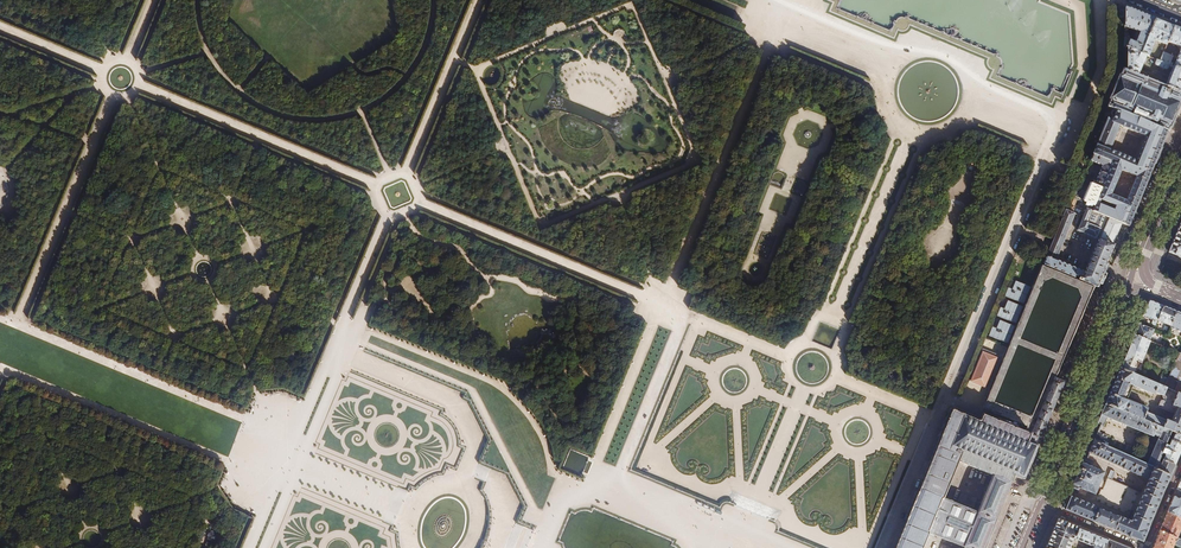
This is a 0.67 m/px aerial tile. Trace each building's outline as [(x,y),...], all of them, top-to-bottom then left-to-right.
[(1126,38),(1123,44),(1146,56),(1148,56),(1155,40),(1162,22),(1140,12),(1123,5),(1119,3),(1118,25),(1136,31),(1132,41),(1126,38)] [(1168,24),(1162,22),(1155,40),(1166,45),(1167,42),(1174,27),(1168,24)] [(1174,27),(1167,42),(1180,48),(1180,30),(1174,27)] [(1173,67),(1171,66),(1160,61),(1156,60),(1155,64),(1155,66),(1165,70),(1167,69),(1168,67),(1172,69),(1167,81),(1141,70),(1146,56),(1123,44),(1123,68),(1180,93),(1180,70),(1173,67)] [(1163,53),(1160,61),(1171,66),(1172,63),(1170,63),(1173,56),(1163,53)] [(1120,67),(1117,74),(1120,75),(1109,99),(1111,99),(1107,107),(1111,108),(1168,131),(1169,128),(1170,129),(1176,115),(1180,102),(1180,93),(1123,68),(1120,67)] [(1142,146),(1159,154),(1160,151),(1161,148),(1160,148),(1168,131),(1111,108),(1092,153),(1113,162),(1096,203),(1093,211),(1122,222),(1128,225),(1142,194),(1154,163),(1155,164),(1155,162),(1157,159),(1139,152),(1136,160),(1110,150),(1120,125),(1146,136),(1142,146)] [(1157,159),(1159,154),(1142,146),(1139,152),(1157,159)] [(1113,162),(1092,153),(1089,161),(1103,166),(1093,188),(1080,183),(1075,195),(1093,202),(1096,203),(1113,162)] [(1095,287),(1122,222),(1093,211),(1088,208),(1084,207),(1074,231),(1096,240),(1083,271),(1054,259),(1074,211),(1064,208),(1051,240),(1048,247),(1041,264),(1095,287)] [(1169,252),(1180,257),(1180,222),(1169,252)] [(1058,379),(1059,375),(1058,375),(1095,287),(1041,264),(981,407),(1013,420),(1011,425),(1033,434),(1057,378),(1058,379)] [(1146,307),(1143,314),(1152,318),(1152,319),(1151,322),(1152,324),(1155,325),(1157,320),(1162,305),(1149,300),(1146,307)] [(1170,308),(1162,305),(1157,320),(1171,326),(1177,311),(1170,308)] [(1177,311),(1171,326),(1168,333),(1170,334),(1173,328),(1180,331),(1180,313),(1177,311)] [(1137,329),(1135,335),(1149,340),(1153,330),(1139,324),(1137,329)] [(1129,349),(1121,368),(1134,374),(1139,361),(1142,362),(1150,341),(1149,340),(1135,335),(1129,349)] [(161,348),(153,345),(149,354),(158,357),(161,348)] [(1180,393),(1180,376),(1180,375),(1180,353),(1178,352),(1167,379),(1164,386),(1180,393)] [(291,353),(287,359),(293,363),(297,357),(291,353)] [(194,362),(177,355),(173,363),(190,371),(194,362)] [(1159,384),(1134,374),(1121,368),(1113,386),(1106,404),(1172,430),(1175,432),(1180,434),(1180,393),(1164,386),(1159,384)] [(1159,384),(1164,386),(1167,379),(1162,376),(1159,384)] [(1033,434),(1031,440),(1041,444),(1067,382),(1058,379),(1057,378),(1033,434)] [(1172,430),(1106,404),(1098,423),(1104,425),(1108,417),(1153,435),(1153,434),(1159,436),(1148,463),(1156,466),(1158,463),(1162,452),(1166,444),(1170,433),(1171,433),(1172,430)] [(929,535),(963,547),(987,547),(1016,478),(1025,482),(1041,444),(1031,440),(1033,434),(1011,425),(982,413),(980,418),(950,406),(946,416),(937,437),(939,438),(916,494),(914,493),(903,518),(906,519),(894,547),(924,547),(929,535)] [(1098,431),(1094,439),(1106,445),(1107,442),(1106,441),(1108,435),(1098,431)] [(1166,444),(1162,452),(1165,454),(1163,459),(1175,464),(1180,449),(1180,434),(1175,432),(1172,439),(1171,439),(1168,445),(1166,444)] [(1131,521),(1070,496),(1065,509),(1143,540),(1148,528),(1147,528),(1165,487),(1170,474),(1155,468),(1156,466),(1148,463),(1106,445),(1094,439),(1089,452),(1149,479),(1131,521)] [(1070,489),(1073,490),(1077,492),(1080,487),(1087,490),(1088,490),(1096,493),(1105,471),(1091,465),(1093,461),(1083,457),(1070,489)] [(1155,468),(1170,474),(1175,464),(1163,459),(1160,464),(1158,463),(1156,466),(1155,468)] [(1110,470),(1107,477),(1111,479),(1115,472),(1110,470)] [(976,500),(954,492),(950,500),(972,510),(976,500)] [(1167,512),(1180,518),(1180,500),(1174,497),(1171,504),(1167,512)] [(586,509),(582,509),(578,510),(575,512),(570,510),(557,542),(562,544),(562,546),(563,547),(565,547),(564,546),(563,543),(559,541),(571,513),(575,515),(577,513),(579,512),(582,511),(585,511),(588,512),(591,513),(593,509),(672,542),(670,546),(673,547),(675,547),(678,547),(676,546),(673,545),(674,541),(592,506),(590,510),(586,509)] [(206,515),(198,511),(194,520),(204,524),(207,515),(206,515)] [(1167,512),(1165,519),(1180,526),(1180,518),(1167,512)] [(1108,539),(1058,519),(1046,547),(1069,547),(1074,537),(1093,546),(1092,547),(1104,547),(1108,539)] [(1163,523),(1180,531),(1180,528),(1180,526),(1165,519),(1163,521),(1163,523)] [(1163,523),(1159,531),(1177,538),(1180,531),(1163,523)] [(1177,538),(1159,531),(1155,542),(1153,547),(1173,547),(1174,545),(1180,547),(1180,540),(1177,538)] [(220,536),(210,532),(209,534),(208,534),(206,537),(207,538),(206,540),(215,544),(216,545),(220,536)] [(1108,539),(1104,547),(1130,547),(1108,539)]
